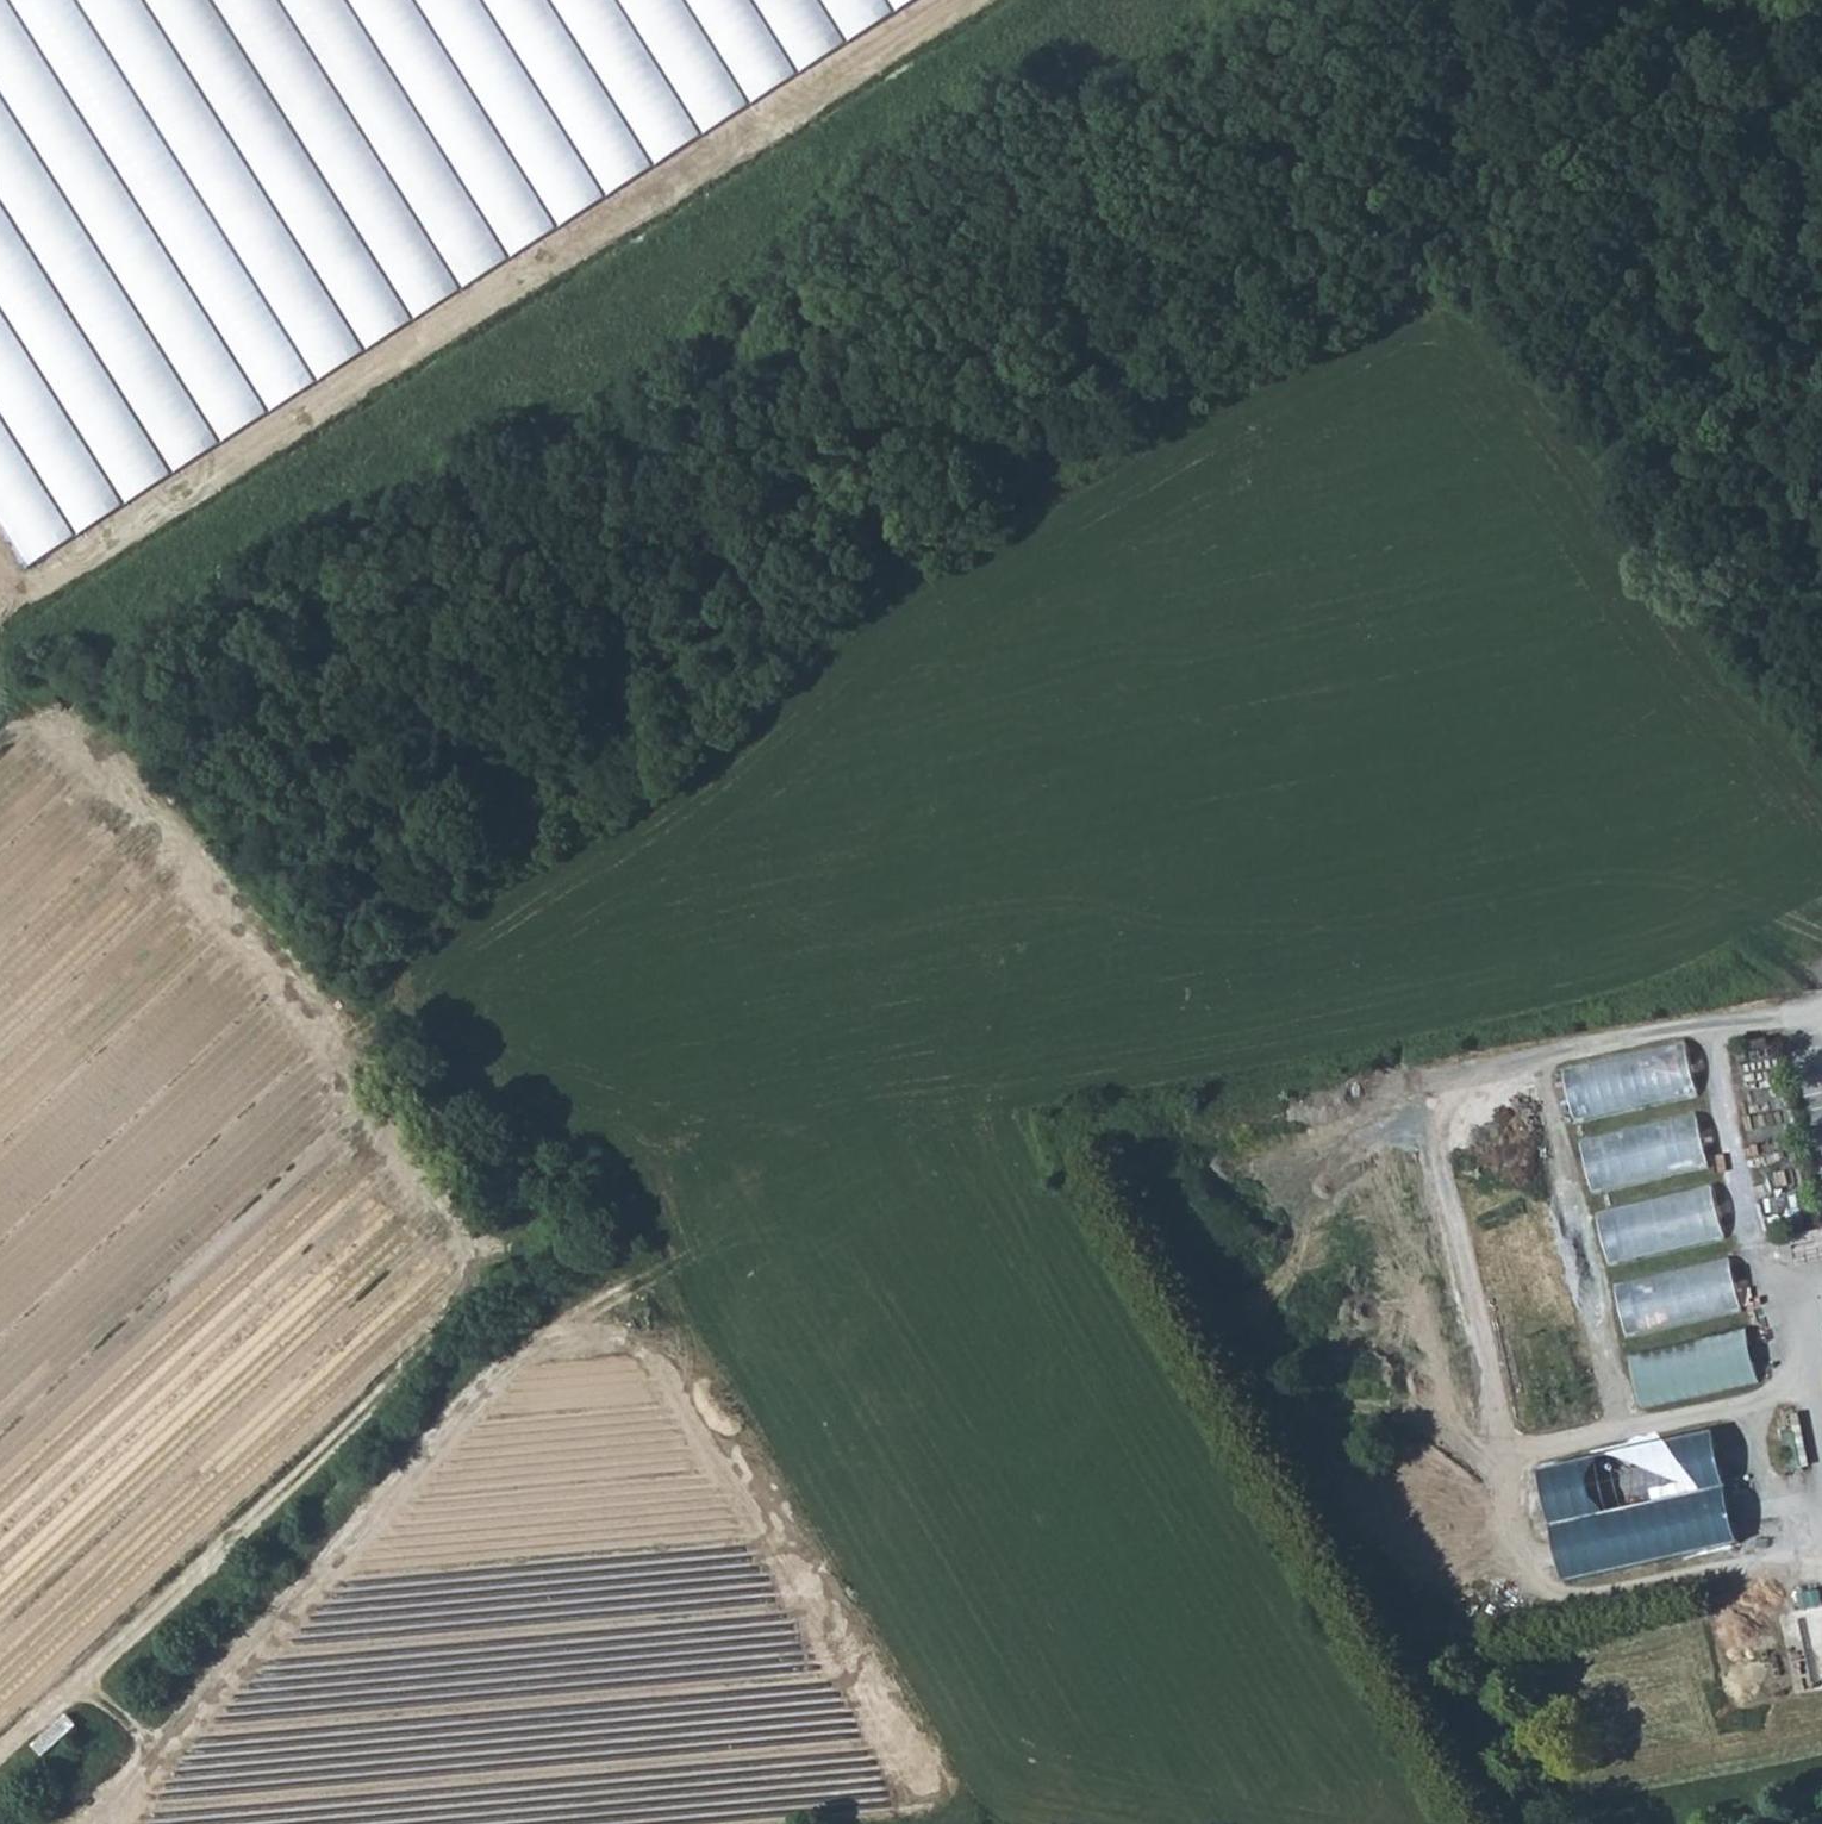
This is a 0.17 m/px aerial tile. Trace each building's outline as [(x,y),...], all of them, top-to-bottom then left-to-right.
[(32,564),(912,0),(0,0),(0,514),(32,564)] [(1685,1039),(1559,1067),(1573,1125),(1699,1097),(1685,1039)] [(1702,1110),(1576,1138),(1589,1196),(1715,1167),(1702,1110)] [(1719,1184),(1593,1212),(1606,1270),(1732,1241),(1719,1184)] [(1731,1255),(1610,1283),(1623,1340),(1744,1312),(1731,1255)] [(1748,1325),(1622,1354),(1635,1412),(1761,1383),(1748,1325)] [(1715,1430),(1538,1469),(1563,1583),(1741,1545),(1715,1430)]
